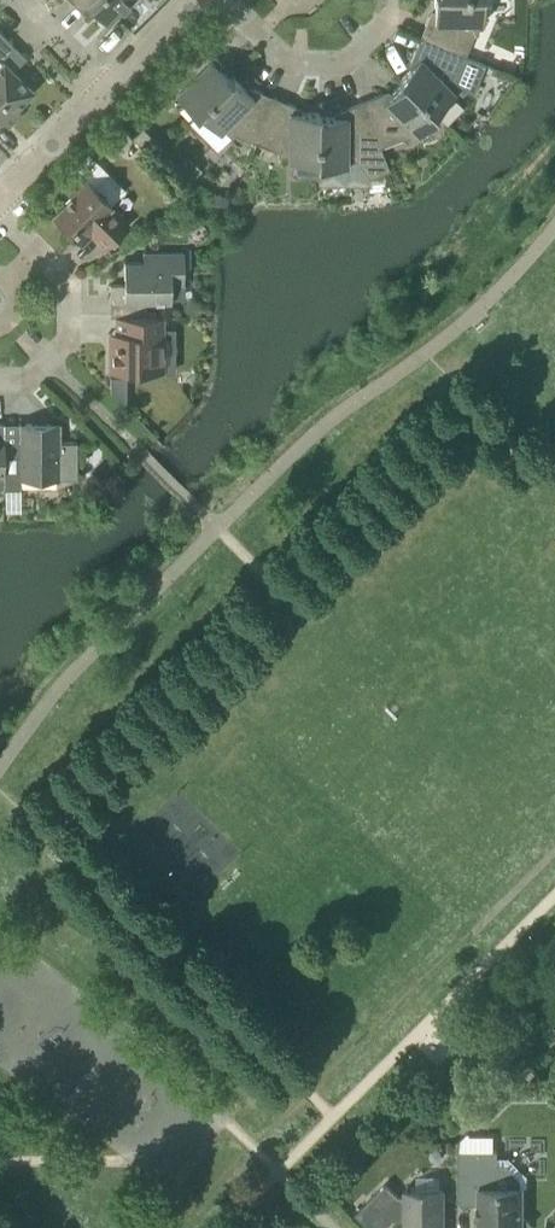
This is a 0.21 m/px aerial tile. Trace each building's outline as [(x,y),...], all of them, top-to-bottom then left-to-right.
[(71,0),(88,17),(86,19),(87,20),(95,12),(108,24),(132,0),(72,0),(71,0)] [(420,36),(465,55),(474,33),(478,33),(478,23),(483,23),(483,0),(435,0),(435,15),(429,15),(420,36)] [(400,78),(435,113),(436,112),(435,111),(457,88),(462,93),(467,88),(474,90),(485,63),(465,55),(420,36),(411,58),(415,62),(400,78)] [(176,94),(196,114),(234,76),(233,76),(230,79),(215,64),(219,60),(200,41),(168,73),(174,79),(171,82),(180,90),(176,94)] [(16,48),(3,61),(13,71),(26,58),(16,48)] [(13,71),(3,61),(0,64),(0,117),(7,125),(21,111),(17,106),(32,90),(13,71)] [(255,141),(274,96),(253,87),(249,91),(234,76),(196,114),(189,121),(210,142),(224,129),(230,135),(234,132),(255,141)] [(383,92),(361,101),(380,145),(402,136),(406,140),(413,133),(414,135),(435,113),(400,78),(399,78),(402,81),(387,96),(383,92)] [(317,176),(318,164),(318,111),(294,111),(296,105),(274,96),(255,141),(277,150),(277,156),(288,156),(287,160),(291,160),(291,172),(294,176),(317,176)] [(319,111),(318,111),(318,164),(348,164),(348,159),(356,159),(369,176),(388,168),(379,146),(380,145),(361,101),(340,110),(340,116),(319,116),(319,111)] [(142,126),(132,136),(145,149),(155,138),(142,126)] [(126,190),(89,153),(73,168),(83,178),(69,193),(72,196),(54,215),(77,238),(87,228),(105,246),(130,222),(112,204),(126,190)] [(173,187),(181,207),(194,201),(185,181),(173,187)] [(184,273),(183,251),(143,251),(143,261),(125,261),(124,284),(110,284),(110,315),(117,315),(147,315),(147,300),(169,299),(169,273),(184,273)] [(110,370),(121,370),(162,370),(162,315),(147,315),(117,315),(117,331),(110,331),(110,370)] [(126,406),(126,376),(110,376),(110,390),(126,406)] [(20,478),(53,478),(77,478),(77,441),(59,441),(59,422),(25,422),(25,441),(4,441),(5,488),(20,488),(20,478)] [(490,1148),(491,1133),(458,1133),(458,1147),(490,1148)] [(497,1163),(497,1149),(458,1150),(458,1200),(479,1200),(479,1227),(525,1227),(530,1223),(522,1215),(522,1186),(497,1186),(497,1163)] [(356,1213),(371,1227),(385,1227),(395,1218),(413,1218),(413,1227),(444,1227),(444,1189),(405,1189),(405,1195),(399,1195),(386,1182),(356,1213)]
